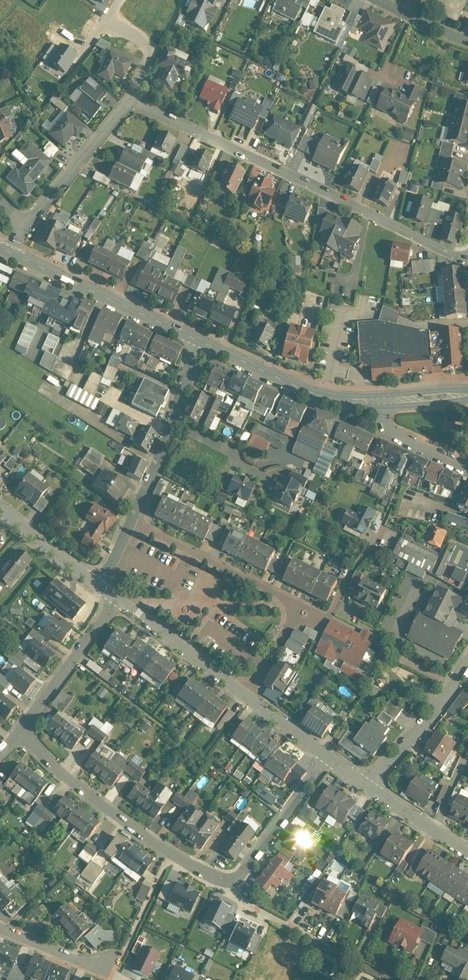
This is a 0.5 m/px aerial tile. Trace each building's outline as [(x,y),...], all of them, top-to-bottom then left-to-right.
[(211,0),(196,0),(195,1),(194,1),(187,15),(188,15),(185,22),(203,30),(206,24),(209,25),(216,11),(213,9),(216,2),(211,0)] [(275,8),(297,18),(302,8),(296,5),(298,0),(279,0),(275,8)] [(310,6),(316,9),(320,0),(312,0),(310,6)] [(446,4),(438,0),(434,9),(442,13),(441,14),(457,22),(467,0),(448,0),(446,4)] [(333,6),(331,11),(326,9),(319,23),(324,25),(319,36),(337,44),(345,28),(339,25),(346,12),(333,6)] [(359,15),(352,12),(346,24),(353,27),(358,16),(359,15)] [(394,26),(367,13),(364,19),(359,29),(371,35),(373,39),(370,44),(382,50),(394,26)] [(315,18),(306,14),(300,27),(308,31),(315,18)] [(185,18),(180,16),(176,25),(181,27),(185,18)] [(364,19),(358,16),(353,27),(351,32),(356,35),(359,29),(364,19)] [(111,45),(101,40),(96,46),(108,51),(111,45)] [(174,54),(166,50),(160,63),(165,66),(157,83),(171,90),(179,73),(188,77),(192,67),(172,58),(174,54)] [(131,64),(109,53),(98,77),(109,82),(114,74),(124,79),(131,64)] [(461,53),(459,60),(467,62),(467,55),(461,53)] [(359,62),(346,56),(344,61),(356,67),(359,62)] [(358,75),(344,69),(335,87),(340,90),(339,91),(349,96),(358,75)] [(231,76),(238,78),(240,72),(233,70),(231,76)] [(373,82),(358,75),(349,96),(358,100),(359,99),(364,101),(373,82)] [(100,86),(91,78),(86,84),(95,92),(96,90),(100,86)] [(233,79),(229,89),(234,91),(239,82),(233,79)] [(318,79),(309,80),(310,89),(319,88),(318,79)] [(228,92),(207,82),(200,98),(213,104),(210,109),(218,113),(220,107),(220,108),(228,92)] [(86,84),(85,84),(79,92),(83,95),(75,104),(92,119),(101,109),(97,105),(104,97),(96,90),(95,92),(86,84)] [(108,93),(100,86),(96,90),(104,97),(108,93)] [(377,108),(377,110),(388,116),(389,115),(398,119),(398,120),(406,124),(422,92),(410,86),(405,98),(387,89),(383,97),(377,108)] [(374,88),(368,100),(374,103),(380,90),(374,88)] [(467,97),(456,93),(453,102),(458,103),(458,102),(465,104),(467,97)] [(378,95),(373,106),(377,108),(383,97),(378,95)] [(68,109),(56,99),(52,104),(64,114),(68,109)] [(252,108),(239,102),(232,116),(245,122),(244,125),(252,129),(261,109),(253,105),(252,108)] [(458,102),(458,103),(455,116),(467,120),(467,105),(465,104),(458,102)] [(308,131),(316,106),(309,104),(300,128),(308,131)] [(0,111),(0,119),(3,117),(4,120),(12,117),(8,108),(0,111)] [(83,130),(66,115),(50,135),(63,146),(73,135),(77,138),(83,130)] [(301,129),(273,116),(264,135),(292,148),(301,129)] [(455,116),(451,130),(467,134),(467,120),(455,116)] [(3,143),(2,141),(12,136),(4,120),(3,117),(0,119),(0,144),(3,143)] [(404,137),(411,140),(415,131),(407,128),(404,137)] [(451,130),(448,141),(467,146),(467,134),(451,130)] [(176,140),(160,133),(152,150),(168,157),(176,140)] [(304,137),(299,149),(306,153),(312,141),(304,137)] [(338,146),(324,140),(315,159),(323,164),(324,162),(336,168),(344,152),(339,149),(340,147),(339,147),(340,146),(338,146)] [(455,145),(443,142),(442,148),(453,151),(455,145)] [(49,143),(43,150),(52,157),(58,150),(49,143)] [(50,162),(28,144),(18,157),(27,165),(19,174),(15,171),(7,179),(27,196),(35,187),(32,185),(50,162)] [(182,145),(174,160),(180,162),(188,148),(182,145)] [(453,151),(442,148),(440,154),(452,157),(453,151)] [(147,160),(126,149),(118,165),(135,174),(139,176),(147,160)] [(197,151),(194,157),(192,156),(187,167),(204,175),(212,158),(197,151)] [(452,157),(440,154),(439,160),(443,161),(450,162),(452,157)] [(382,163),(374,160),(369,171),(377,174),(382,163)] [(450,162),(443,161),(440,172),(462,178),(465,166),(450,162)] [(180,162),(173,175),(179,177),(186,165),(180,162)] [(118,165),(116,164),(109,178),(109,179),(111,181),(128,189),(135,174),(118,165)] [(244,173),(229,165),(223,177),(218,189),(233,196),(244,173)] [(369,173),(354,166),(344,186),(359,193),(369,173)] [(109,178),(96,172),(92,180),(108,188),(111,181),(109,179),(109,178)] [(409,174),(401,172),(399,184),(406,186),(409,174)] [(462,178),(440,172),(437,184),(444,186),(459,189),(462,178)] [(223,177),(214,173),(208,186),(215,190),(216,188),(218,189),(223,177)] [(257,181),(249,177),(244,195),(250,197),(257,181)] [(270,185),(258,179),(257,181),(250,197),(249,200),(247,204),(260,210),(262,206),(266,208),(267,207),(270,206),(271,203),(270,200),(274,192),(268,190),(270,185)] [(397,187),(383,180),(373,200),(388,207),(397,187)] [(444,186),(437,184),(433,182),(431,189),(443,192),(444,186)] [(293,198),(280,192),(277,206),(287,210),(293,198)] [(305,200),(303,199),(301,199),(294,196),(293,198),(287,210),(285,214),(304,223),(305,221),(309,220),(310,216),(309,213),(313,205),(305,201),(305,200)] [(432,203),(417,198),(410,219),(425,224),(430,209),(432,203)] [(157,203),(150,200),(148,204),(155,208),(157,203)] [(326,210),(319,209),(316,226),(323,229),(330,216),(331,216),(331,214),(325,211),(326,210)] [(439,212),(430,209),(426,223),(435,226),(435,223),(439,212)] [(71,215),(61,211),(59,216),(68,220),(71,215)] [(464,220),(439,212),(435,223),(445,226),(441,241),(456,246),(464,220)] [(59,216),(56,214),(52,223),(65,230),(71,221),(68,220),(59,216)] [(331,216),(330,216),(323,229),(321,233),(324,235),(320,244),(337,253),(338,251),(351,257),(360,239),(357,238),(362,229),(351,223),(350,225),(331,216)] [(96,219),(90,229),(96,233),(102,223),(96,219)] [(52,223),(49,222),(44,234),(41,233),(37,242),(55,251),(56,248),(65,231),(65,230),(52,223)] [(65,231),(56,248),(73,256),(82,238),(65,231)] [(116,245),(112,255),(115,257),(117,255),(121,247),(116,245)] [(412,248),(394,245),(391,261),(409,264),(412,248)] [(142,246),(136,256),(143,260),(149,250),(142,246)] [(112,255),(95,247),(88,263),(122,279),(130,263),(115,257),(112,255)] [(165,277),(169,279),(171,274),(175,276),(178,271),(187,251),(179,247),(172,261),(165,277)] [(155,253),(149,250),(143,260),(150,263),(155,253)] [(172,261),(156,253),(155,253),(150,263),(148,266),(146,265),(142,275),(141,275),(136,286),(156,295),(165,277),(172,261)] [(293,273),(301,273),(300,256),(293,256),(293,273)] [(2,285),(7,287),(13,274),(0,267),(0,290),(2,285)] [(212,286),(206,299),(216,303),(225,285),(229,275),(230,273),(220,269),(212,286)] [(463,270),(443,271),(444,279),(446,278),(447,287),(464,285),(463,270)] [(182,286),(184,287),(189,276),(178,271),(175,276),(171,274),(169,279),(182,285),(182,286)] [(30,281),(13,274),(7,287),(24,295),(30,281)] [(246,283),(229,275),(225,285),(230,287),(230,288),(241,293),(246,283)] [(189,276),(184,287),(191,290),(195,279),(189,276)] [(169,279),(165,277),(156,295),(174,304),(182,286),(182,285),(169,279)] [(246,283),(241,293),(239,297),(248,301),(255,280),(248,277),(246,283)] [(201,281),(196,278),(195,279),(191,290),(196,292),(201,281)] [(212,286),(201,281),(196,292),(196,294),(197,294),(206,299),(212,286)] [(225,285),(216,303),(221,306),(230,288),(230,287),(225,285)] [(464,285),(447,287),(445,287),(445,295),(447,294),(448,302),(465,301),(464,285)] [(29,309),(49,318),(57,301),(37,292),(29,309)] [(206,299),(197,294),(189,311),(208,320),(216,303),(206,299)] [(21,301),(11,296),(7,303),(17,309),(21,301)] [(71,305),(63,302),(62,303),(57,301),(49,318),(57,321),(71,328),(81,305),(73,301),(71,305)] [(465,301),(448,302),(446,302),(446,308),(439,309),(440,320),(467,318),(465,301)] [(81,305),(71,328),(83,333),(94,307),(83,302),(81,305)] [(221,306),(216,303),(208,320),(228,329),(236,313),(221,306)] [(399,314),(384,307),(379,322),(397,326),(399,314)] [(122,320),(103,311),(94,328),(106,333),(114,337),(121,321),(122,320)] [(290,315),(283,312),(280,323),(287,325),(290,315)] [(57,321),(49,318),(45,326),(53,329),(57,321)] [(121,321),(114,336),(116,337),(119,339),(126,324),(121,321)] [(265,327),(261,324),(253,341),(268,348),(276,332),(274,331),(277,325),(268,321),(265,327)] [(139,329),(127,322),(126,324),(119,339),(119,341),(131,347),(139,329)] [(397,326),(379,322),(358,324),(359,339),(356,339),(358,365),(365,371),(372,370),(373,382),(394,380),(394,375),(433,372),(433,371),(430,333),(420,334),(420,331),(397,326)] [(25,355),(36,327),(26,323),(14,351),(25,355)] [(106,333),(94,328),(92,333),(90,339),(95,342),(95,343),(101,346),(106,333)] [(315,335),(292,328),(284,357),(308,364),(315,335)] [(153,335),(139,329),(131,347),(144,353),(153,335)] [(461,330),(440,332),(440,333),(430,333),(433,371),(443,370),(443,371),(451,371),(452,375),(456,375),(455,370),(464,370),(461,330)] [(52,353),(58,337),(48,333),(42,349),(52,353)] [(167,342),(156,336),(148,353),(160,359),(167,342)] [(114,342),(111,341),(108,350),(114,353),(119,341),(119,339),(116,337),(114,342)] [(131,347),(119,341),(114,353),(111,358),(120,362),(124,364),(128,355),(131,347)] [(182,349),(167,342),(160,359),(174,366),(182,349)] [(58,358),(45,352),(39,365),(51,373),(56,361),(58,358)] [(135,359),(128,355),(124,364),(136,370),(140,362),(143,356),(138,354),(135,359)] [(120,362),(111,358),(103,378),(112,382),(120,362)] [(147,366),(146,367),(147,367),(154,370),(158,362),(151,358),(147,366)] [(72,370),(56,361),(51,373),(67,382),(72,370)] [(147,366),(140,362),(136,370),(144,374),(147,367),(146,367),(147,366)] [(225,370),(216,366),(206,385),(208,386),(206,391),(208,392),(207,395),(208,395),(210,393),(211,394),(214,389),(215,390),(225,370)] [(235,374),(225,370),(215,390),(225,393),(227,390),(235,374)] [(94,398),(103,378),(92,372),(82,391),(94,398)] [(249,380),(235,374),(227,390),(241,397),(249,380)] [(112,382),(103,378),(94,398),(100,401),(103,404),(112,382)] [(144,380),(132,403),(132,407),(156,419),(161,409),(162,409),(165,403),(164,402),(169,393),(144,380)] [(264,387),(249,380),(241,397),(249,401),(245,408),(252,412),(256,402),(264,387)] [(76,401),(82,391),(70,384),(64,394),(76,401)] [(280,394),(264,387),(256,402),(260,404),(256,411),(262,414),(265,415),(269,408),(272,410),(280,394)] [(94,398),(82,391),(76,401),(94,412),(100,401),(94,398)] [(208,399),(194,392),(189,405),(204,412),(206,409),(204,406),(208,399)] [(223,398),(213,394),(211,398),(220,403),(223,398)] [(232,400),(224,396),(223,398),(220,403),(229,407),(232,400)] [(249,401),(241,397),(234,409),(240,412),(232,426),(238,430),(242,431),(252,412),(245,408),(249,401)] [(220,403),(211,398),(206,409),(204,412),(213,417),(220,403)] [(297,404),(285,398),(277,413),(290,419),(297,404)] [(101,404),(96,414),(104,417),(108,407),(101,404)] [(297,404),(290,419),(301,424),(308,409),(297,404)] [(204,412),(189,405),(182,417),(199,426),(199,425),(207,429),(213,417),(204,412)] [(265,415),(262,414),(258,421),(271,427),(275,418),(270,415),(272,410),(269,408),(265,415)] [(106,424),(115,427),(120,412),(112,409),(106,424)] [(240,412),(234,409),(226,423),(232,426),(240,412)] [(337,421),(317,412),(317,413),(314,412),(313,415),(315,416),(312,423),(308,421),(305,428),(304,428),(294,450),(295,452),(317,463),(325,446),(329,437),(337,421)] [(143,427),(122,415),(115,429),(132,438),(132,437),(136,440),(143,427)] [(213,417),(207,429),(212,432),(218,419),(213,417)] [(290,424),(280,420),(275,430),(285,435),(290,424)] [(362,433),(342,424),(335,439),(350,446),(355,449),(355,448),(362,433)] [(269,446),(285,453),(291,441),(257,425),(252,436),(269,446)] [(157,436),(143,427),(136,440),(133,446),(148,455),(157,436)] [(245,443),(249,435),(242,431),(238,430),(234,438),(245,443)] [(375,439),(362,433),(355,448),(358,450),(367,454),(375,439)] [(269,446),(252,436),(247,447),(265,455),(269,446)] [(402,452),(379,441),(373,456),(386,462),(383,469),(391,473),(400,455),(402,452)] [(125,449),(119,445),(115,450),(121,454),(125,449)] [(337,452),(325,446),(317,463),(329,469),(330,469),(337,452)] [(350,446),(346,449),(342,458),(341,460),(349,463),(355,449),(350,446)] [(341,447),(337,456),(342,458),(346,449),(341,447)] [(102,456),(91,449),(88,454),(99,462),(102,456)] [(367,454),(358,450),(355,456),(364,461),(367,454)] [(88,454),(79,467),(93,476),(98,469),(98,468),(101,463),(99,462),(88,454)] [(410,460),(400,455),(394,467),(404,472),(408,464),(410,460)] [(147,466),(128,456),(122,468),(128,471),(126,475),(140,482),(147,466)] [(413,457),(412,456),(410,460),(408,464),(409,464),(411,465),(407,473),(421,479),(427,463),(413,457)] [(12,458),(4,467),(10,472),(17,462),(12,458)] [(445,471),(429,464),(423,480),(438,487),(438,486),(445,471)] [(391,486),(396,475),(400,478),(401,478),(404,472),(394,467),(391,473),(383,469),(381,468),(375,482),(374,484),(389,490),(391,486)] [(360,470),(354,481),(360,484),(363,477),(365,473),(360,470)] [(445,471),(438,486),(454,493),(456,495),(456,494),(464,479),(445,471)] [(308,481),(292,472),(289,480),(302,487),(301,487),(304,489),(308,481)] [(129,489),(105,473),(94,490),(118,506),(129,489)] [(421,479),(407,473),(402,485),(418,490),(421,479)] [(228,475),(220,490),(226,493),(234,478),(228,475)] [(396,475),(391,486),(396,488),(400,478),(396,475)] [(46,490),(28,476),(14,494),(22,499),(23,498),(34,506),(40,498),(46,490)] [(241,480),(235,476),(234,478),(226,493),(247,503),(255,487),(248,483),(249,482),(242,479),(241,480)] [(375,482),(363,477),(360,484),(372,489),(374,484),(375,482)] [(285,478),(281,486),(279,485),(276,491),(278,492),(274,500),(291,509),(294,502),(295,503),(300,495),(298,494),(301,487),(302,487),(289,480),(285,478)] [(459,503),(457,507),(467,512),(467,483),(459,503)] [(158,484),(153,495),(159,498),(164,486),(158,484)] [(389,490),(374,484),(372,489),(370,494),(391,503),(393,498),(388,495),(390,490),(389,490)] [(456,495),(454,493),(451,500),(459,503),(461,496),(456,494),(456,495)] [(34,506),(32,508),(40,514),(48,504),(40,498),(34,506)] [(163,498),(154,517),(169,524),(178,506),(163,498)] [(193,510),(179,503),(178,506),(169,524),(182,531),(190,514),(193,510)] [(116,519),(95,505),(85,519),(95,526),(89,534),(98,540),(104,532),(106,533),(116,519)] [(363,534),(365,535),(375,516),(362,509),(358,517),(349,513),(343,523),(347,525),(363,534)] [(212,525),(190,514),(182,531),(203,542),(205,539),(210,527),(212,525)] [(449,514),(446,521),(467,528),(467,521),(449,514)] [(363,534),(347,525),(344,531),(360,539),(363,534)] [(222,532),(210,527),(205,539),(216,544),(222,532)] [(446,533),(432,527),(426,543),(440,548),(446,533)] [(223,548),(222,551),(236,558),(246,538),(231,531),(229,537),(223,548)] [(89,534),(88,534),(82,544),(93,551),(100,541),(89,534)] [(229,537),(223,534),(218,545),(223,548),(229,537)] [(436,558),(438,553),(413,542),(414,539),(404,535),(394,555),(411,564),(427,572),(434,557),(436,558)] [(246,538),(236,558),(266,572),(267,570),(272,559),(275,553),(246,538)] [(452,553),(456,545),(450,543),(447,550),(452,553)] [(447,565),(457,569),(466,573),(467,567),(467,551),(456,546),(452,555),(447,565)] [(0,574),(0,592),(3,589),(4,589),(9,583),(11,584),(17,578),(31,561),(18,551),(0,574)] [(452,555),(443,551),(439,559),(432,574),(441,578),(447,565),(452,555)] [(436,558),(434,557),(427,572),(432,574),(439,559),(436,558)] [(345,565),(332,558),(329,565),(342,571),(345,565)] [(283,564),(272,559),(267,570),(278,575),(283,564)] [(309,569),(294,561),(291,567),(285,578),(284,581),(299,589),(309,569)] [(427,572),(411,564),(407,571),(423,579),(427,572)] [(286,565),(280,576),(285,578),(291,567),(286,565)] [(322,575),(309,569),(299,589),(312,595),(322,575)] [(462,584),(466,573),(457,569),(451,579),(462,584)] [(356,571),(348,588),(355,591),(363,575),(356,571)] [(322,575),(312,595),(327,603),(337,582),(322,575)] [(387,592),(364,581),(355,599),(363,603),(363,604),(370,607),(370,606),(378,610),(387,592)] [(84,605),(55,582),(43,596),(73,620),(84,605)] [(467,592),(467,587),(462,584),(460,588),(464,591),(463,593),(465,594),(466,595),(467,592)] [(438,589),(425,615),(422,614),(409,639),(450,660),(463,634),(462,634),(452,629),(457,618),(464,622),(467,617),(462,615),(467,604),(462,601),(439,590),(438,589)] [(59,624),(52,620),(44,630),(44,631),(52,637),(62,644),(70,633),(59,624)] [(73,628),(62,620),(59,624),(70,633),(73,628)] [(360,635),(333,621),(332,622),(332,621),(318,648),(319,648),(316,653),(317,654),(316,654),(334,663),(335,663),(337,659),(358,669),(359,669),(372,642),(375,636),(363,630),(360,635)] [(44,630),(41,628),(37,633),(45,639),(48,642),(52,637),(44,631),(44,630)] [(319,634),(307,628),(303,634),(310,638),(309,639),(314,642),(319,634)] [(37,633),(33,630),(28,637),(35,642),(35,641),(40,645),(45,639),(37,633)] [(303,634),(297,630),(285,649),(287,650),(278,663),(280,664),(292,671),(300,658),(298,657),(309,639),(310,638),(303,634)] [(116,631),(104,648),(114,655),(126,639),(116,631)] [(40,645),(35,641),(35,642),(28,637),(18,649),(25,654),(28,657),(44,669),(54,656),(40,645)] [(126,639),(114,655),(110,660),(119,667),(123,663),(135,646),(126,639)] [(135,646),(123,663),(132,670),(135,666),(147,649),(138,642),(135,646)] [(25,654),(18,649),(13,655),(23,663),(28,657),(25,654)] [(147,649),(135,666),(144,672),(156,656),(147,649)] [(156,656),(144,672),(153,679),(165,662),(156,656)] [(95,659),(88,668),(98,676),(105,666),(95,659)] [(165,662),(153,679),(162,686),(174,669),(165,662)] [(292,671),(280,664),(277,670),(275,669),(268,679),(269,680),(265,687),(273,692),(275,689),(283,695),(296,674),(292,671)] [(343,665),(340,671),(356,679),(359,672),(343,665)] [(35,682),(19,670),(9,683),(25,695),(35,682)] [(178,698),(175,702),(184,709),(189,703),(200,688),(190,681),(184,689),(178,698)] [(184,689),(178,684),(171,693),(178,698),(184,689)] [(0,686),(0,716),(6,721),(16,708),(1,697),(5,690),(0,686)] [(102,687),(96,695),(102,699),(107,691),(102,687)] [(200,688),(189,703),(198,709),(209,695),(200,688)] [(447,713),(455,718),(467,705),(467,692),(465,690),(447,713)] [(73,700),(62,692),(51,706),(62,715),(73,700)] [(209,695),(198,709),(207,716),(218,702),(209,695)] [(404,710),(391,701),(383,712),(393,720),(396,721),(404,710)] [(227,708),(218,702),(207,716),(216,723),(227,708)] [(308,704),(301,715),(307,719),(315,709),(308,704)] [(335,723),(315,709),(307,719),(304,724),(316,732),(315,733),(324,739),(335,723)] [(229,710),(221,721),(227,725),(234,715),(229,710)] [(359,739),(349,732),(339,745),(365,763),(389,729),(387,728),(393,720),(383,712),(377,720),(375,719),(359,739)] [(69,726),(56,716),(46,729),(59,740),(69,726)] [(103,726),(93,719),(89,725),(92,727),(87,733),(94,738),(99,732),(103,726)] [(232,738),(232,739),(241,745),(254,728),(245,722),(239,729),(232,738)] [(233,725),(227,734),(232,738),(239,729),(233,725)] [(83,737),(69,726),(59,740),(73,750),(83,737)] [(254,728),(241,745),(239,749),(248,756),(263,735),(254,728)] [(341,741),(347,730),(343,728),(337,738),(341,741)] [(99,732),(94,738),(101,744),(106,737),(99,732)] [(263,735),(248,756),(257,762),(272,742),(263,735)] [(445,742),(437,736),(426,753),(430,755),(442,764),(442,763),(445,765),(447,766),(450,762),(452,762),(454,758),(454,754),(451,752),(454,748),(453,744),(449,741),(445,742)] [(257,762),(254,766),(263,772),(266,769),(278,752),(281,749),(272,742),(257,762)] [(102,744),(95,753),(109,763),(115,754),(102,744)] [(278,752),(266,769),(275,775),(287,759),(278,752)] [(109,763),(95,753),(85,767),(99,777),(109,763)] [(130,765),(115,754),(109,763),(99,777),(112,787),(124,771),(124,772),(130,765)] [(132,761),(139,766),(143,760),(136,755),(132,761)] [(442,764),(430,755),(425,762),(440,772),(445,765),(442,763),(442,764)] [(287,759),(275,775),(284,782),(297,765),(287,759)] [(130,765),(124,772),(131,777),(133,774),(138,767),(132,762),(130,765)] [(34,775),(19,764),(9,778),(17,784),(23,788),(34,775)] [(146,773),(138,767),(133,774),(141,779),(146,773)] [(459,781),(467,785),(467,776),(463,773),(459,781)] [(34,775),(23,788),(29,792),(28,793),(36,799),(47,784),(34,775)] [(17,784),(9,778),(3,786),(4,786),(3,786),(17,797),(23,788),(17,784)] [(435,791),(417,780),(408,794),(425,805),(431,796),(435,791)] [(151,795),(137,785),(127,798),(141,808),(151,795)] [(141,808),(141,809),(155,819),(172,796),(158,786),(151,795),(141,808)] [(435,798),(434,801),(441,804),(447,790),(440,787),(437,793),(435,798)] [(343,797),(331,788),(321,802),(319,803),(318,805),(319,809),(320,810),(323,810),(331,815),(343,797)] [(462,791),(456,789),(449,805),(454,808),(459,797),(460,797),(462,791)] [(274,797),(264,790),(260,796),(269,803),(274,797)] [(184,799),(178,806),(183,810),(183,809),(186,811),(190,806),(192,808),(194,806),(192,805),(198,797),(193,793),(190,791),(184,799)] [(28,793),(22,801),(30,807),(36,799),(28,793)] [(177,794),(172,800),(174,802),(174,803),(178,806),(184,799),(177,794)] [(343,797),(331,815),(338,820),(339,823),(340,824),(345,823),(346,821),(346,819),(355,805),(343,797)] [(459,797),(454,808),(450,817),(460,821),(467,804),(467,801),(460,797),(459,797)] [(63,799),(53,812),(60,818),(70,805),(63,799)] [(85,815),(71,804),(70,805),(60,818),(61,819),(69,824),(75,828),(85,815)] [(39,806),(26,822),(34,828),(46,811),(39,806)] [(186,811),(173,829),(187,839),(203,817),(192,808),(190,806),(186,811)] [(359,807),(351,819),(358,823),(365,812),(359,807)] [(331,815),(323,810),(319,815),(327,820),(331,815)] [(46,811),(34,828),(41,833),(53,817),(46,811)] [(232,824),(227,831),(232,835),(241,823),(242,824),(248,816),(242,811),(237,817),(232,824)] [(237,817),(230,812),(225,818),(232,824),(237,817)] [(187,839),(186,840),(193,845),(191,847),(195,850),(197,847),(200,850),(219,824),(205,814),(203,817),(187,839)] [(385,823),(372,814),(360,831),(376,841),(377,842),(385,830),(382,828),(385,823)] [(85,815),(75,828),(80,832),(80,833),(88,839),(98,825),(85,815)] [(322,829),(307,818),(304,823),(307,826),(316,832),(318,834),(322,829)] [(69,824),(61,819),(58,823),(65,829),(69,824)] [(232,835),(220,851),(234,861),(245,846),(246,846),(255,833),(242,824),(241,823),(232,835)] [(316,832),(307,826),(304,830),(310,835),(309,835),(312,837),(316,832)] [(304,830),(299,827),(292,837),(308,848),(311,843),(306,840),(309,835),(310,835),(304,830)] [(385,830),(377,842),(376,841),(374,844),(380,848),(381,846),(390,833),(385,830)] [(413,847),(395,835),(386,850),(382,855),(383,855),(399,866),(400,867),(403,861),(413,847)] [(308,848),(292,837),(284,848),(294,856),(303,863),(308,856),(304,853),(308,848)] [(138,853),(117,838),(107,852),(122,863),(128,867),(138,853)] [(331,843),(326,851),(330,854),(326,861),(329,863),(338,847),(331,843)] [(88,844),(78,857),(89,865),(91,862),(99,851),(88,844)] [(386,850),(381,846),(380,848),(374,856),(380,860),(383,855),(382,855),(386,850)] [(294,856),(284,848),(280,853),(291,861),(294,856)] [(138,853),(128,867),(130,869),(127,873),(138,881),(141,877),(141,878),(152,864),(138,853)] [(291,861),(280,853),(277,858),(287,866),(291,861)] [(444,862),(430,853),(420,869),(417,872),(418,872),(432,882),(444,862)] [(287,866),(277,858),(270,868),(285,879),(290,883),(294,877),(284,870),(287,866)] [(403,861),(400,867),(399,866),(396,871),(403,876),(408,865),(403,861)] [(103,871),(91,862),(89,865),(81,876),(93,885),(103,871)] [(444,862),(432,882),(446,891),(453,881),(448,878),(454,869),(444,862)] [(420,869),(413,865),(408,875),(414,879),(418,872),(417,872),(420,869)] [(64,877),(73,884),(81,874),(71,867),(64,877)] [(285,879),(270,868),(260,881),(262,882),(271,889),(272,886),(277,890),(285,879)] [(454,869),(448,878),(453,881),(459,872),(454,869)] [(453,881),(446,891),(457,898),(463,888),(459,885),(465,876),(459,872),(453,881)] [(465,876),(459,885),(463,888),(467,881),(467,878),(465,876)] [(341,882),(334,878),(327,883),(337,889),(341,882)] [(271,889),(262,882),(258,887),(267,893),(271,889)] [(327,883),(325,883),(322,889),(313,905),(326,911),(336,892),(337,889),(327,883)] [(25,893),(18,886),(18,885),(9,893),(16,900),(13,903),(20,910),(30,902),(25,896),(25,895),(24,895),(25,893)] [(177,885),(169,904),(189,914),(198,895),(195,893),(195,894),(192,892),(192,891),(185,887),(184,888),(177,885)] [(151,890),(142,886),(136,899),(144,903),(151,890)] [(318,887),(307,902),(313,905),(322,889),(318,887)] [(0,891),(0,909),(3,912),(4,911),(13,903),(16,900),(9,893),(4,888),(0,891)] [(467,891),(463,888),(457,898),(467,905),(467,891)] [(336,892),(326,911),(336,917),(345,901),(346,897),(336,892)] [(378,906),(371,902),(370,904),(361,900),(355,912),(361,915),(358,919),(364,922),(362,926),(370,930),(376,917),(377,916),(374,915),(379,907),(378,906)] [(352,904),(345,901),(336,917),(344,920),(352,904)] [(229,910),(213,902),(203,922),(220,930),(229,910)] [(13,903),(4,911),(11,918),(20,910),(13,903)] [(388,909),(379,904),(378,906),(379,907),(374,915),(377,916),(376,917),(382,920),(388,909)] [(66,905),(53,917),(64,930),(77,918),(72,913),(73,913),(66,905)] [(42,906),(35,913),(41,920),(48,913),(42,906)] [(77,918),(64,930),(76,942),(89,930),(82,923),(81,923),(77,918)] [(238,923),(228,943),(246,952),(256,932),(251,930),(250,929),(250,927),(245,924),(244,926),(238,923)] [(420,932),(401,923),(391,942),(400,946),(405,949),(412,953),(419,940),(422,933),(420,932)] [(104,932),(97,925),(90,932),(97,939),(104,932)] [(437,934),(423,927),(420,932),(422,933),(419,940),(432,946),(437,934)] [(1,946),(1,947),(0,949),(0,966),(11,970),(13,966),(18,953),(1,946)] [(144,948),(133,971),(140,975),(141,975),(147,978),(151,969),(152,970),(156,963),(154,963),(158,955),(144,948)] [(461,951),(459,955),(449,951),(444,961),(461,969),(457,977),(462,979),(466,979),(467,976),(467,957),(467,955),(461,951)] [(32,958),(25,975),(36,979),(44,979),(50,965),(32,958)] [(50,965),(44,979),(65,979),(68,973),(50,965)] [(20,969),(13,966),(11,970),(8,976),(16,979),(20,969)] [(177,967),(177,968),(177,967),(176,967),(175,969),(170,979),(192,979),(193,978),(183,973),(184,971),(177,967)]
